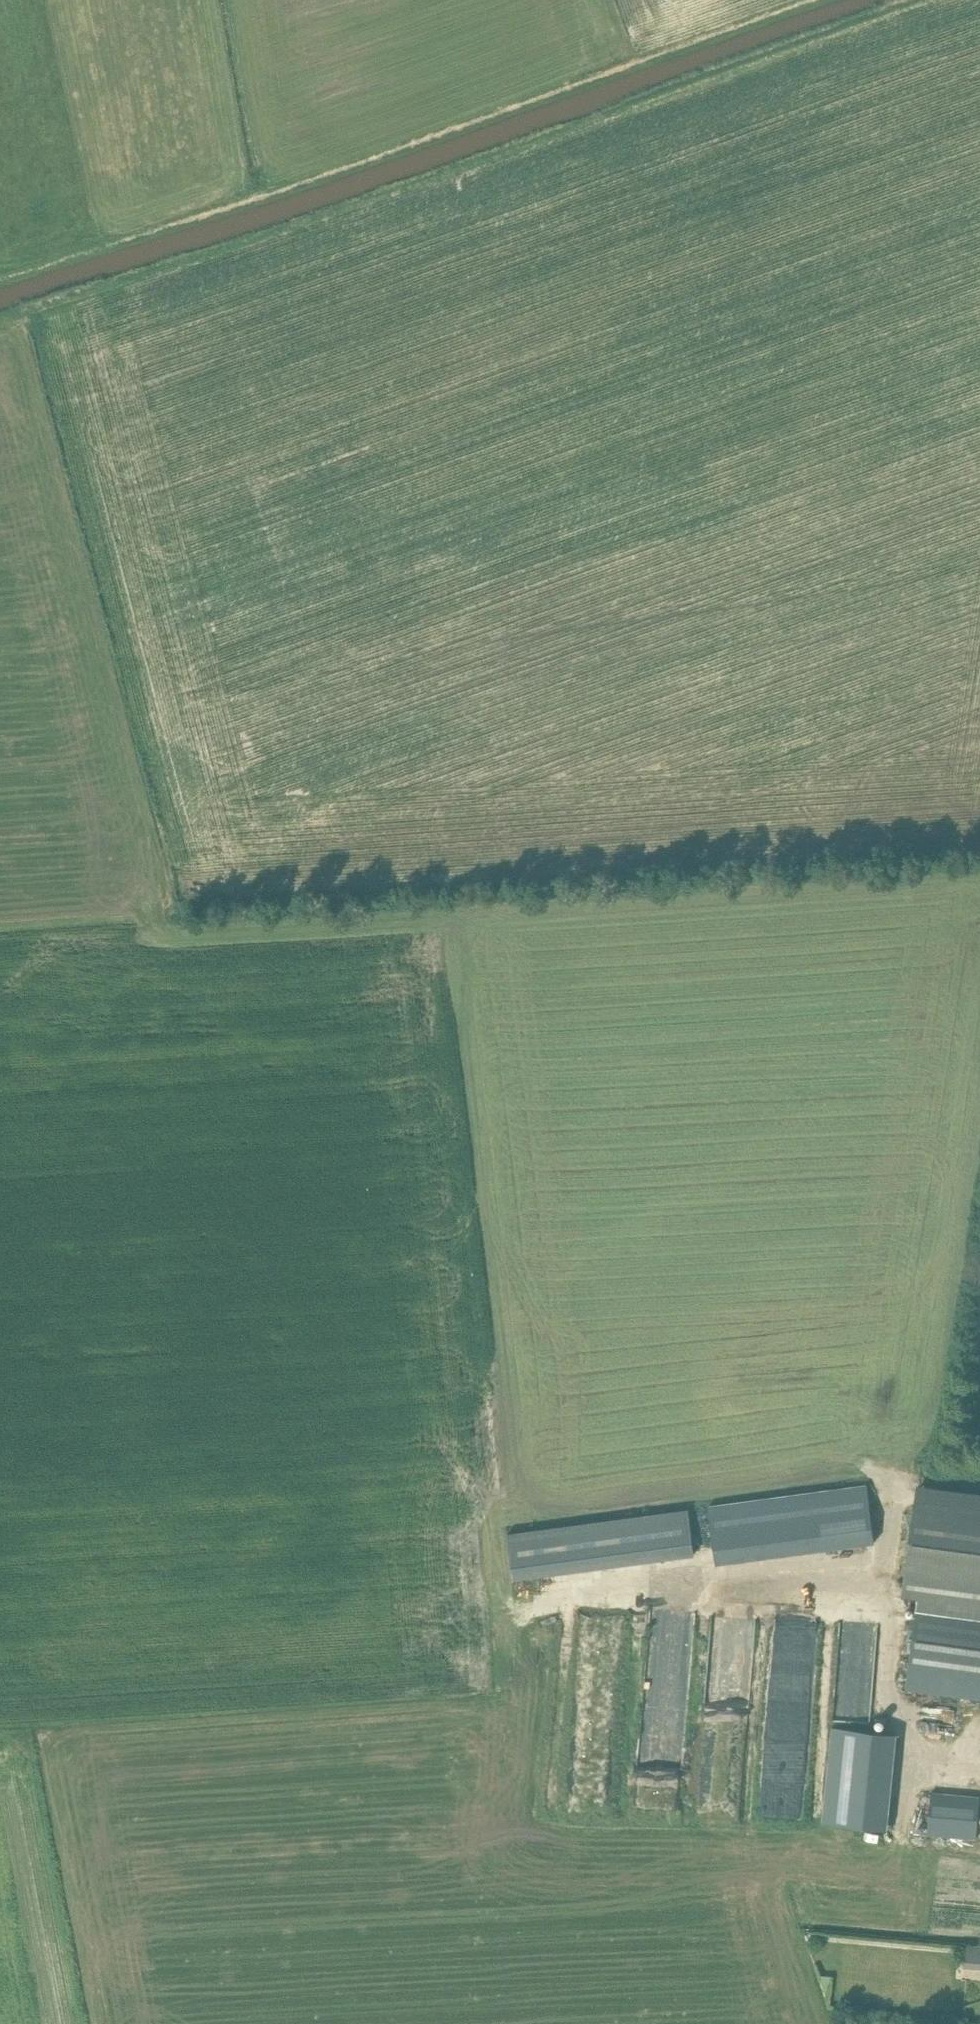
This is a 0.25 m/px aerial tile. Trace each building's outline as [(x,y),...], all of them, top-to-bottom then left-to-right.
[(712,1557),(872,1544),(867,1485),(707,1498),(712,1557)] [(916,1490),(902,1595),(919,1598),(906,1687),(979,1696),(979,1498),(916,1490)] [(507,1532),(513,1578),(695,1554),(689,1508),(507,1532)] [(832,1728),(822,1823),(883,1829),(891,1830),(893,1808),(885,1807),(893,1734),(832,1728)] [(929,1791),(927,1833),(976,1835),(978,1793),(929,1791)] [(964,1967),(979,1968),(979,1948),(965,1947),(964,1967)]
